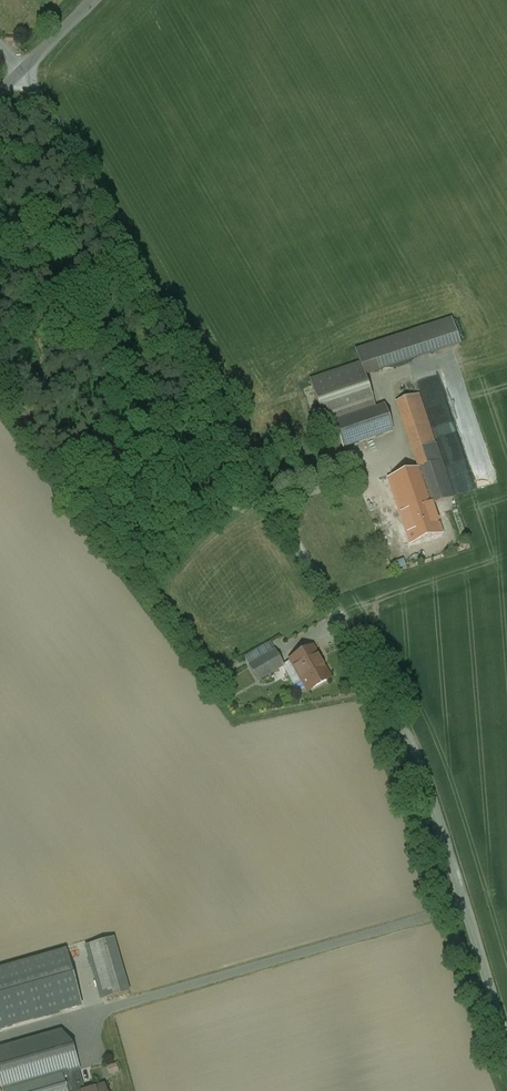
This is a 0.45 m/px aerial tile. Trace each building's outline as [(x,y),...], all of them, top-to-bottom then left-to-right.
[(16,112),(10,106),(6,111),(12,116),(16,112)] [(360,364),(364,377),(460,345),(452,319),(356,352),(360,364)] [(364,377),(360,364),(311,381),(326,427),(335,424),(334,423),(375,409),(364,377)] [(396,403),(419,469),(441,462),(419,395),(396,403)] [(375,409),(334,423),(335,424),(343,449),(368,440),(394,431),(385,406),(375,409)] [(419,469),(388,480),(396,504),(406,500),(410,511),(431,504),(432,505),(442,502),(454,498),(441,462),(419,469)] [(406,500),(396,504),(410,544),(442,533),(435,513),(432,505),(431,504),(410,511),(406,500)] [(432,505),(435,513),(445,510),(442,502),(432,505)] [(313,649),(291,661),(306,688),(328,676),(313,649)] [(284,667),(275,651),(249,666),(258,682),(284,667)] [(113,940),(92,946),(107,999),(128,993),(113,940)] [(0,969),(0,1030),(82,1007),(66,950),(0,969)] [(72,1045),(61,1032),(0,1049),(0,1067),(72,1045)] [(0,1067),(0,1082),(3,1090),(11,1090),(68,1074),(80,1071),(72,1045),(0,1067)] [(112,1074),(122,1072),(120,1064),(110,1067),(112,1074)] [(80,1071),(68,1074),(73,1090),(86,1090),(80,1071)] [(68,1074),(11,1090),(73,1090),(68,1074)]
